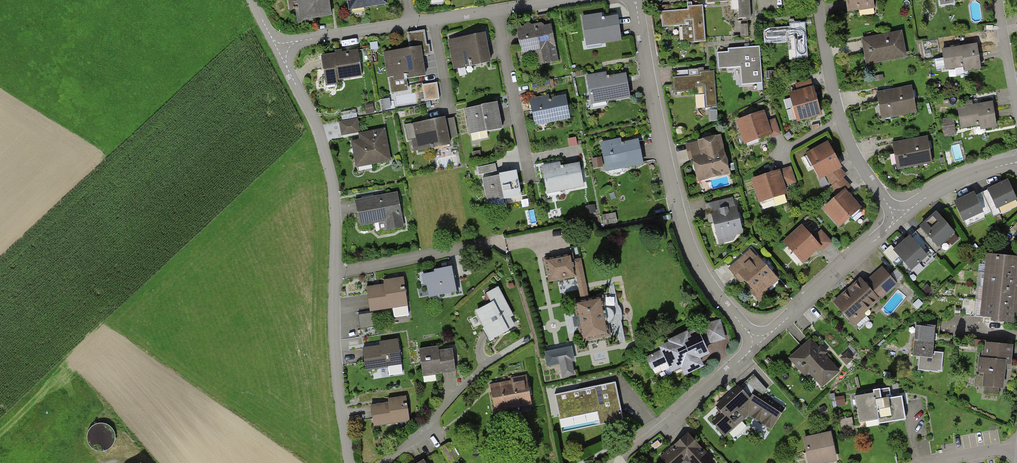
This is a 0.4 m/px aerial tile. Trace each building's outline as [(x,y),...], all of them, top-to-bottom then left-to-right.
[(293,23),(330,16),(327,0),(289,0),(293,23)] [(345,10),(384,3),(383,0),(344,0),(345,10)] [(707,2),(731,1),(731,9),(739,9),(739,18),(751,17),(750,0),(707,0),(707,2)] [(844,11),(872,8),(871,0),(843,0),(844,11)] [(935,9),(953,6),(952,0),(933,0),(935,9)] [(688,9),(661,11),(662,26),(683,25),(684,42),(705,40),(703,5),(690,6),(688,6),(688,9)] [(598,12),(578,16),(583,44),(617,38),(613,16),(599,19),(598,12)] [(559,60),(550,20),(514,28),(519,53),(541,48),(544,64),(559,60)] [(788,26),(762,28),(763,44),(787,42),(789,60),(806,59),(804,21),(788,23),(788,26)] [(409,47),(381,52),(386,79),(405,75),(405,80),(424,77),(421,57),(430,56),(428,43),(424,44),(422,30),(406,33),(409,47)] [(902,30),(861,38),(863,46),(866,63),(906,56),(902,30)] [(483,33),(446,40),(451,69),(488,61),(483,33)] [(975,43),(939,49),(942,69),(960,66),(961,72),(979,69),(975,43)] [(746,46),(728,48),(728,52),(718,52),(719,67),(741,66),(742,83),(762,82),(759,45),(746,46)] [(354,48),(317,55),(322,86),(334,83),(333,80),(359,75),(354,48)] [(695,75),(673,77),(674,92),(703,90),(704,107),(714,107),(712,70),(698,71),(698,75),(695,75)] [(607,71),(588,75),(593,103),(630,97),(628,87),(626,73),(607,76),(607,71)] [(811,78),(795,83),(797,90),(789,92),(797,121),(821,114),(812,83),(811,78)] [(440,81),(425,82),(426,99),(441,98),(440,81)] [(912,85),(877,92),(878,98),(882,119),(917,112),(912,85)] [(545,93),(525,97),(531,127),(568,119),(562,94),(546,97),(545,93)] [(993,101),(958,107),(962,128),(980,124),(981,129),(997,126),(995,114),(993,101)] [(496,102),(462,109),(469,141),(487,138),(485,131),(501,128),(496,102)] [(760,109),(733,120),(742,142),(768,132),(770,136),(776,134),(780,132),(773,115),(764,118),(760,109)] [(454,115),(402,126),(405,140),(410,139),(413,151),(448,144),(447,138),(459,136),(454,115)] [(951,118),(940,120),(942,135),(954,134),(951,118)] [(355,119),(338,122),(340,135),(357,132),(355,119)] [(383,130),(356,135),(357,140),(348,142),(353,168),(389,161),(383,130)] [(721,135),(686,143),(688,153),(690,159),(693,158),(698,181),(730,173),(721,135)] [(928,135),(893,142),(894,149),(898,168),(933,162),(928,135)] [(620,139),(601,143),(607,170),(643,162),(641,151),(638,140),(621,143),(620,139)] [(825,139),(802,153),(817,179),(824,175),(829,183),(846,174),(845,174),(837,168),(842,166),(825,139)] [(557,162),(538,166),(544,193),(582,185),(577,161),(558,166),(557,162)] [(785,167),(752,178),(760,201),(788,193),(786,186),(796,182),(791,166),(785,167)] [(513,170),(479,178),(485,204),(519,196),(513,170)] [(839,194),(822,208),(837,227),(862,207),(847,188),(852,184),(846,174),(829,183),(839,194)] [(1005,179),(984,188),(993,208),(1014,198),(1005,179)] [(970,191),(950,201),(959,220),(979,210),(970,191)] [(395,192),(354,200),(359,226),(383,221),(384,230),(402,227),(395,192)] [(731,197),(703,204),(714,244),(733,239),(731,235),(740,233),(731,197)] [(933,248),(953,231),(935,211),(915,228),(933,248)] [(799,221),(778,241),(798,264),(816,248),(820,252),(826,247),(831,242),(818,227),(811,234),(799,221)] [(910,235),(894,249),(900,255),(912,269),(928,255),(910,235)] [(894,249),(891,245),(887,249),(883,252),(892,262),(900,255),(894,249)] [(750,249),(728,267),(755,299),(776,281),(750,249)] [(580,251),(571,253),(579,299),(570,301),(578,344),(605,339),(597,294),(587,295),(580,251)] [(980,253),(974,320),(1012,324),(1016,267),(1016,257),(980,253)] [(566,254),(541,259),(545,282),(570,277),(566,254)] [(860,276),(830,303),(851,326),(897,284),(881,266),(871,275),(865,281),(860,276)] [(449,267),(418,273),(421,287),(424,287),(426,298),(454,293),(449,267)] [(380,284),(362,287),(366,312),(405,305),(400,277),(380,280),(380,284)] [(487,303),(471,311),(487,340),(512,327),(508,319),(511,318),(495,288),(482,294),(487,303)] [(715,342),(724,340),(717,319),(699,324),(705,344),(715,342)] [(933,324),(911,322),(909,355),(917,356),(916,370),(938,372),(940,353),(931,352),(933,324)] [(655,351),(643,358),(650,371),(662,365),(666,373),(675,369),(679,375),(698,366),(695,359),(705,354),(691,327),(653,346),(655,351)] [(805,343),(789,358),(805,376),(809,373),(822,385),(840,371),(811,337),(805,343)] [(377,346),(360,349),(363,370),(399,365),(395,339),(376,342),(377,346)] [(1011,343),(981,340),(976,384),(984,385),(984,391),(1000,392),(1003,367),(1009,368),(1011,343)] [(571,344),(540,349),(543,368),(558,366),(560,378),(569,376),(566,360),(573,358),(571,344)] [(435,346),(416,348),(420,375),(452,371),(449,350),(436,351),(435,346)] [(721,416),(712,424),(724,435),(747,416),(769,431),(784,407),(765,394),(768,392),(753,376),(747,381),(715,411),(721,416)] [(523,380),(488,387),(492,410),(528,404),(523,380)] [(615,381),(554,393),(560,419),(598,411),(601,423),(623,419),(618,395),(615,381)] [(867,393),(849,397),(853,424),(874,421),(875,425),(902,420),(898,396),(889,397),(888,386),(867,390),(867,393)] [(385,403),(368,405),(370,426),(407,421),(404,396),(385,398),(385,403)] [(660,456),(666,462),(714,462),(715,462),(688,431),(680,438),(660,456)] [(798,437),(804,462),(823,462),(834,461),(828,431),(798,437)]
